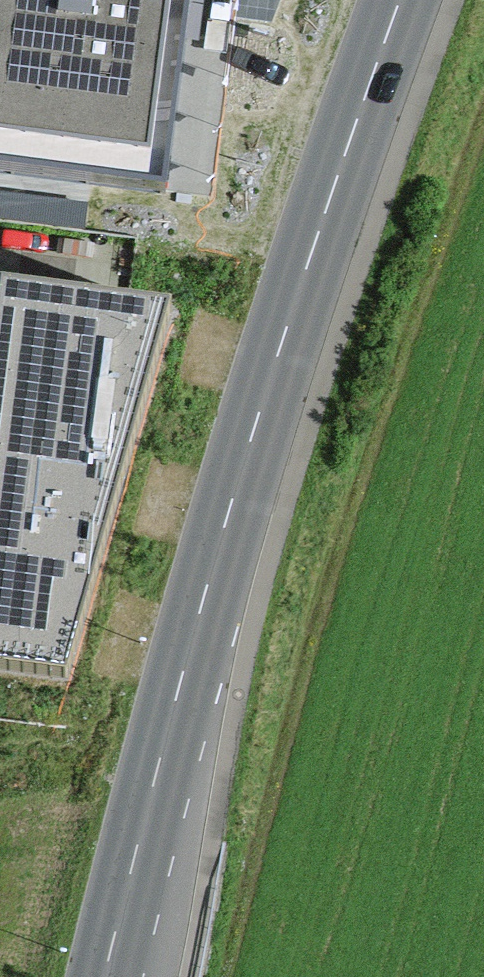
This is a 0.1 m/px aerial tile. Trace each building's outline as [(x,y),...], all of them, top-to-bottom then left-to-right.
[(159,221),(188,0),(0,0),(0,201),(159,221)] [(0,272),(0,675),(72,683),(174,294),(0,272)]
